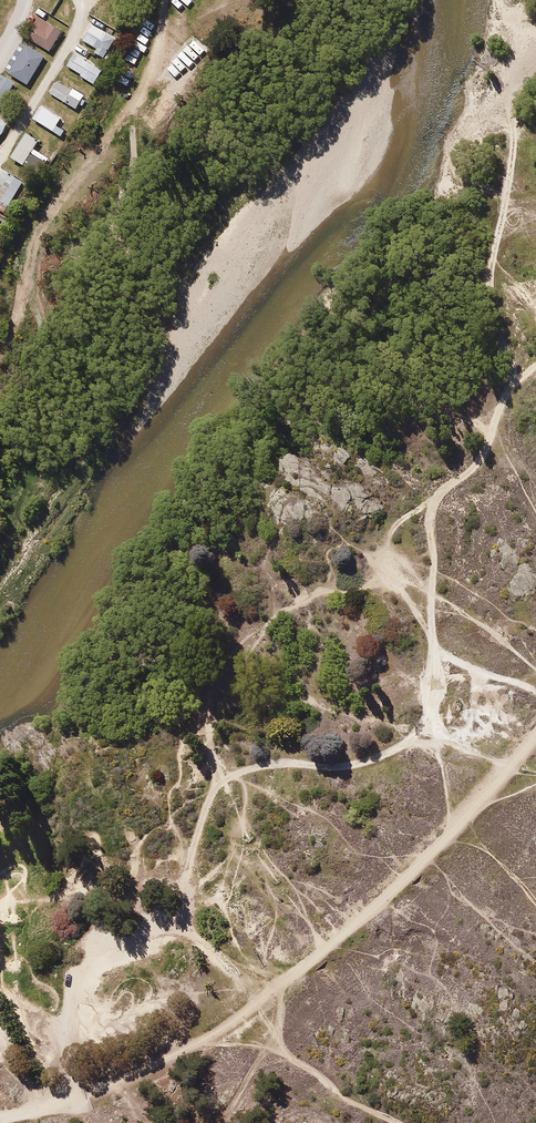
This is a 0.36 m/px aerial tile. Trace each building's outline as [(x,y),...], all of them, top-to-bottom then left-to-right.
[(65,29),(40,16),(27,40),(52,53),(65,29)] [(90,22),(79,41),(97,51),(94,56),(109,65),(123,41),(90,22)] [(46,57),(26,46),(11,74),(30,85),(46,57)] [(76,53),(67,66),(82,76),(80,79),(94,88),(104,73),(76,53)] [(2,75),(0,78),(0,111),(4,113),(20,85),(2,75)] [(84,109),(90,99),(58,78),(48,93),(77,111),(81,107),(84,109)] [(67,118),(43,104),(33,121),(62,139),(67,131),(61,127),(67,118)] [(0,117),(0,138),(10,126),(0,117)] [(42,142),(29,134),(13,160),(41,177),(52,160),(37,150),(42,142)] [(19,181),(0,170),(0,210),(2,211),(19,181)]
